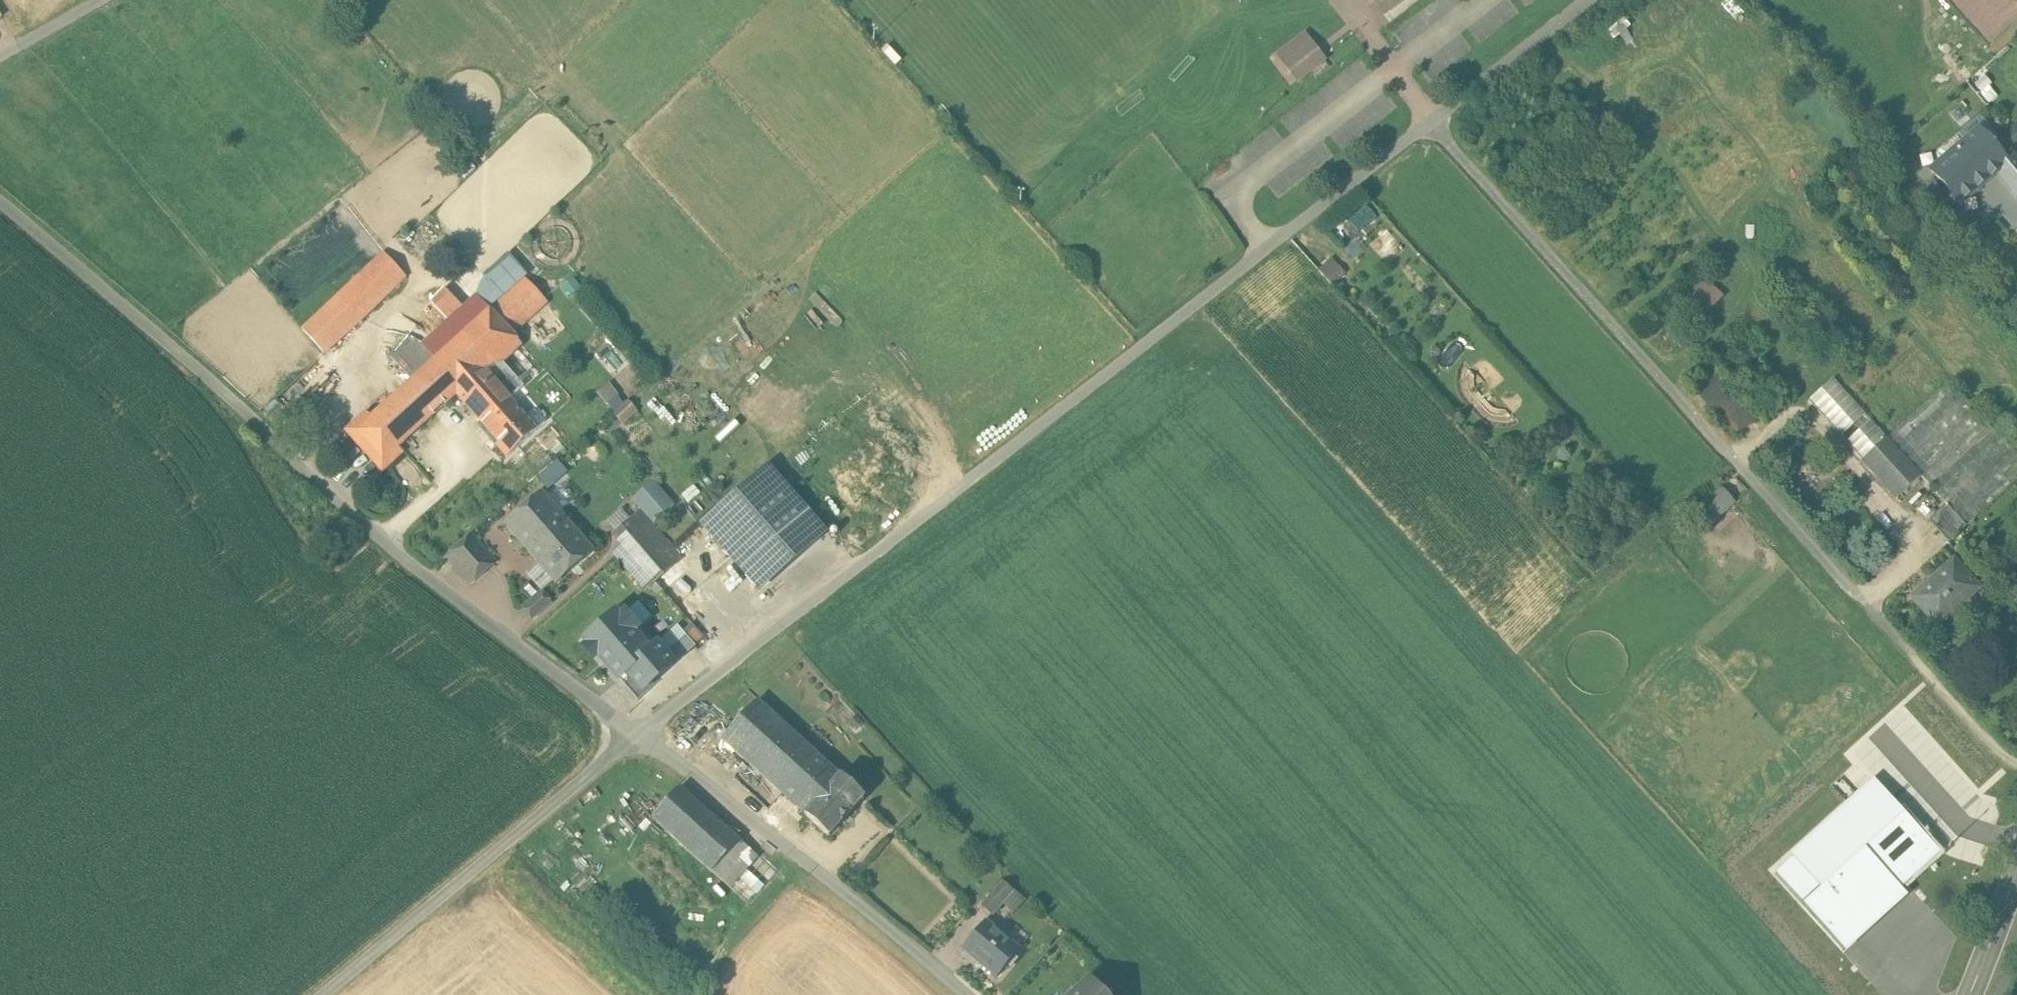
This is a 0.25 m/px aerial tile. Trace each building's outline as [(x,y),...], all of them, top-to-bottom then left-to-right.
[(1383,14),(1401,0),(1372,0),(1383,14)] [(1283,63),(1311,42),(1303,32),(1276,53),(1283,63)] [(1311,42),(1283,63),(1297,80),(1324,59),(1316,49),(1311,42)] [(2007,162),(1979,130),(1932,170),(1959,203),(2007,162)] [(386,256),(339,299),(359,322),(407,278),(386,256)] [(1706,277),(1688,295),(1706,311),(1723,293),(1706,277)] [(529,281),(493,312),(513,335),(549,305),(529,281)] [(444,315),(458,301),(443,285),(429,299),(444,315)] [(336,296),(300,329),(323,354),(359,322),(339,299),(336,296)] [(481,298),(426,345),(440,362),(372,421),(358,433),(384,462),(399,449),(460,396),(488,429),(516,406),(511,399),(525,387),(505,364),(524,348),(513,335),(493,312),(481,298)] [(1753,419),(1709,370),(1691,387),(1735,435),(1753,419)] [(1863,460),(1886,438),(1832,379),(1808,400),(1863,460)] [(610,382),(596,390),(604,402),(617,394),(610,382)] [(1949,382),(1887,438),(1921,476),(1931,487),(1993,431),(1949,382)] [(619,394),(607,403),(615,415),(627,406),(619,394)] [(516,406),(488,429),(501,444),(496,448),(506,461),(539,432),(516,406)] [(364,412),(342,431),(380,474),(403,454),(399,449),(384,462),(358,433),(372,421),(364,412)] [(1931,487),(1946,504),(1966,526),(2016,481),(2016,455),(1994,430),(1993,431),(1931,487)] [(1921,476),(1887,438),(1886,438),(1863,460),(1862,461),(1896,498),(1921,476)] [(703,524),(760,590),(826,532),(768,467),(714,514),(703,524)] [(560,471),(544,486),(553,497),(570,481),(560,471)] [(653,478),(630,497),(652,521),(674,502),(653,478)] [(1698,505),(1706,513),(1725,496),(1717,487),(1698,505)] [(594,551),(542,492),(504,525),(556,585),(594,551)] [(1946,504),(1928,520),(1948,542),(1966,526),(1946,504)] [(667,543),(640,511),(630,519),(657,551),(667,543)] [(657,551),(630,519),(613,534),(654,581),(681,558),(667,543),(657,551)] [(471,536),(448,557),(471,583),(494,562),(471,536)] [(1953,560),(1912,597),(1937,626),(1979,588),(1953,560)] [(638,629),(625,613),(620,618),(616,613),(584,641),(588,645),(583,649),(594,661),(598,657),(606,666),(610,663),(617,671),(620,668),(626,675),(631,670),(647,688),(674,665),(657,645),(650,652),(633,633),(638,629)] [(841,779),(757,703),(722,741),(806,818),(841,779)] [(841,779),(806,818),(827,838),(863,799),(841,779)] [(1791,857),(1775,872),(1847,951),(1907,896),(1900,888),(1940,852),(1873,779),(1789,855),(1791,857)] [(740,840),(681,789),(652,822),(711,873),(740,840)] [(740,840),(711,873),(731,890),(759,857),(740,840)] [(1004,884),(983,909),(990,916),(1012,891),(1004,884)] [(1019,951),(987,923),(963,951),(995,978),(1019,951)] [(1075,994),(1102,994),(1090,981),(1075,994)]
